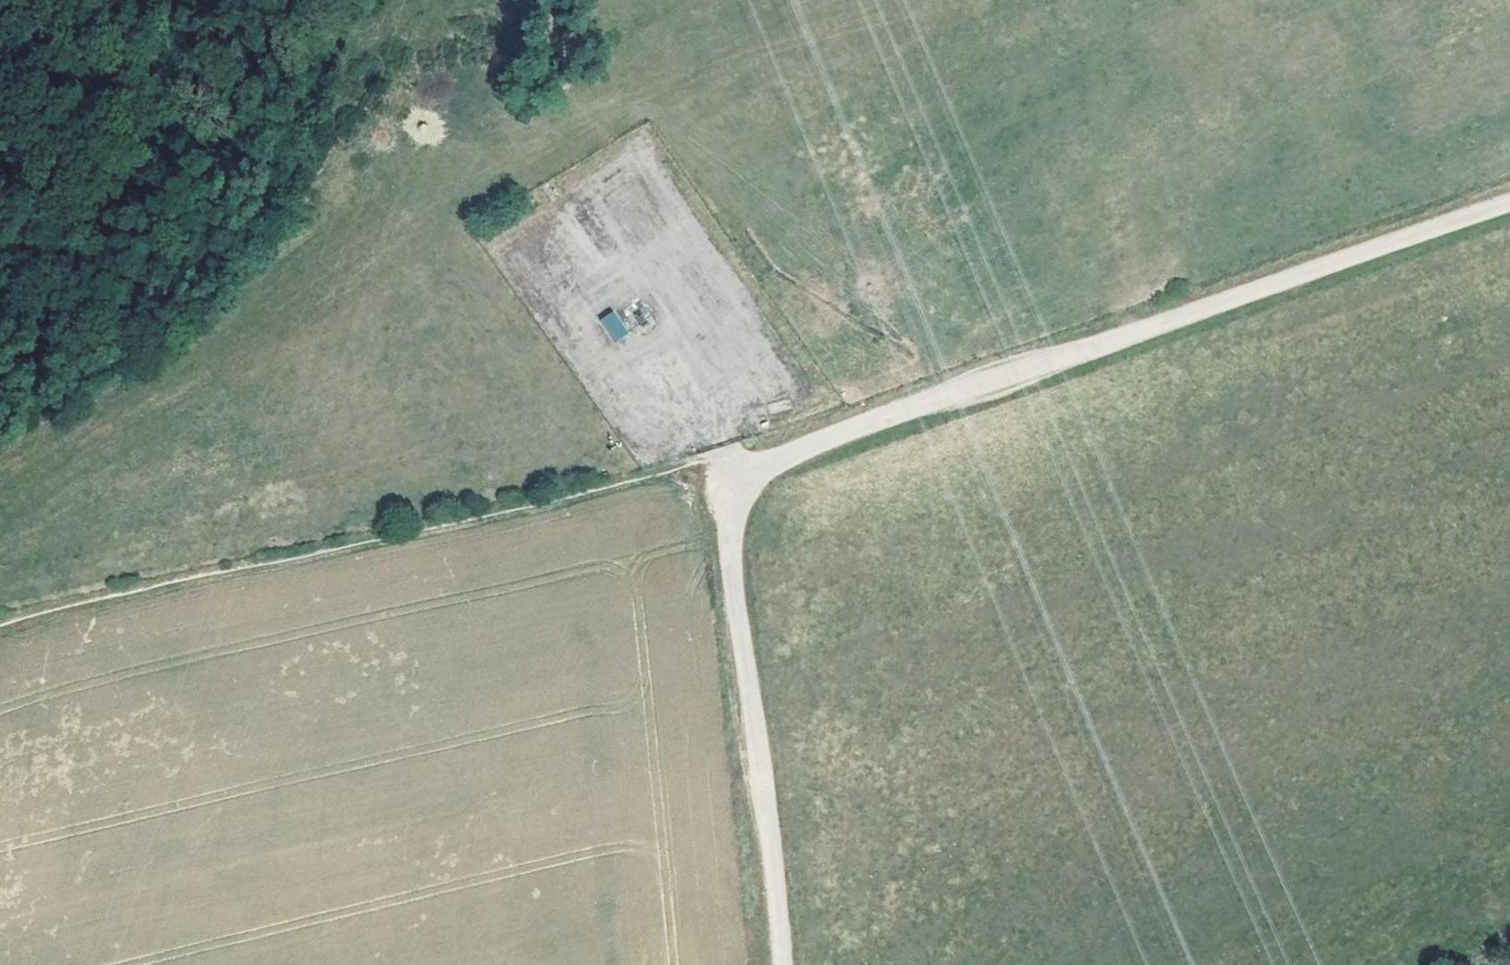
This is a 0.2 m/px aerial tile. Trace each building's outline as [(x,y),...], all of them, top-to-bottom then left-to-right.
[(598,320),(614,341),(628,330),(612,309),(598,320)]
